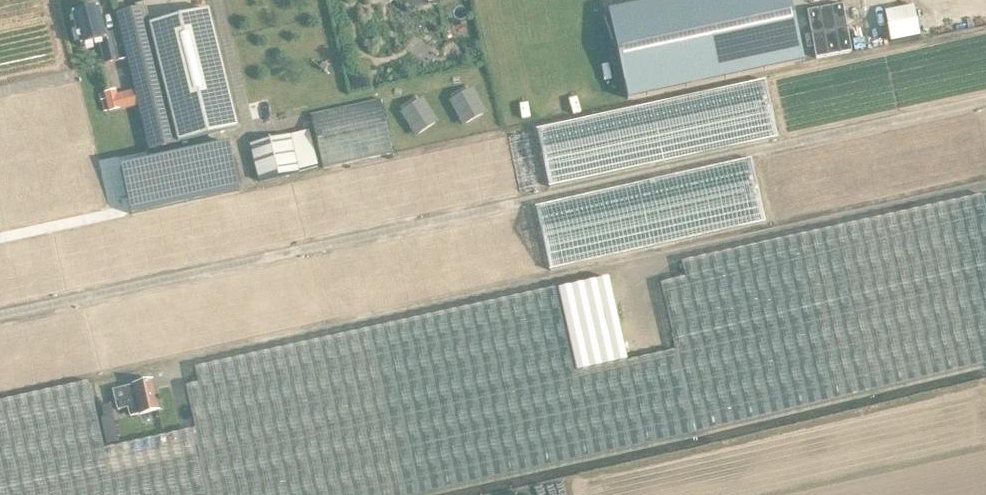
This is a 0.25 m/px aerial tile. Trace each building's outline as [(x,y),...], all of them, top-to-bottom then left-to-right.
[(608,10),(627,98),(756,70),(803,60),(790,0),(653,0),(608,10)] [(886,6),(890,37),(919,34),(916,3),(886,6)] [(842,4),(807,10),(816,57),(851,51),(842,4)] [(99,40),(104,61),(104,63),(118,59),(110,32),(104,33),(97,5),(71,11),(80,45),(99,40)] [(149,22),(145,5),(116,13),(127,57),(135,89),(138,103),(148,143),(149,149),(182,141),(237,127),(234,113),(208,8),(149,22)] [(474,85),(450,98),(463,123),(487,110),(474,85)] [(115,89),(104,91),(109,110),(138,103),(135,89),(116,93),(115,89)] [(401,110),(416,134),(439,119),(424,95),(401,110)] [(384,99),(314,109),(322,162),(392,152),(384,99)] [(316,164),(308,129),(289,134),(250,143),(258,180),(297,171),(297,169),(316,164)] [(131,160),(141,208),(250,184),(239,136),(131,160)] [(538,207),(550,264),(763,221),(754,180),(726,186),(722,170),(538,207)] [(557,288),(557,286),(381,325),(194,366),(197,382),(185,384),(194,427),(178,431),(103,448),(88,380),(0,400),(0,494),(412,494),(432,491),(697,432),(908,382),(985,363),(985,211),(982,194),(819,230),(681,260),(685,276),(660,282),(675,349),(662,352),(627,360),(576,371),(557,288)] [(576,371),(627,360),(608,277),(557,288),(576,371)] [(158,408),(151,379),(132,383),(132,384),(112,389),(117,409),(128,406),(129,414),(139,412),(139,413),(158,408)]
